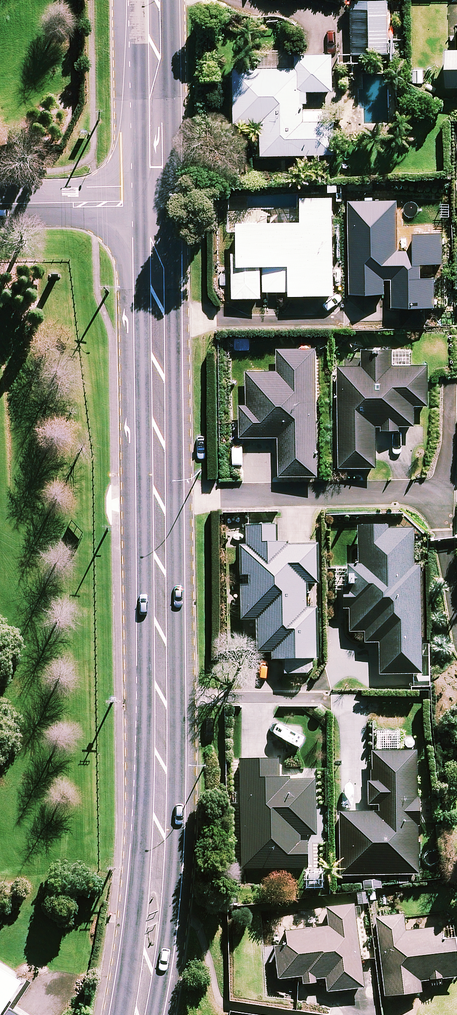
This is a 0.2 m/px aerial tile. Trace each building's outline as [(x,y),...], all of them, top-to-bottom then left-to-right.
[(388,53),(390,2),(354,0),(352,52),(388,53)] [(448,48),(449,86),(456,86),(456,48),(448,48)] [(334,53),(298,53),(298,70),(234,70),(234,122),(262,122),(262,154),(332,154),(332,111),(309,111),(309,91),(334,91),(334,53)] [(335,198),(301,198),(301,223),(265,223),(238,223),(238,250),(234,250),(235,297),(264,297),(264,291),(291,291),(291,294),(335,294),(335,198)] [(319,474),(317,347),(279,348),(279,370),(248,370),(248,408),(242,408),(243,437),(281,436),(282,475),(319,474)] [(378,466),(378,429),(402,429),(402,426),(416,426),(416,405),(429,404),(429,365),(410,365),(410,349),(364,350),(364,366),(340,366),(341,467),(378,466)] [(312,660),(317,660),(316,609),(306,609),(306,583),(317,583),(316,545),(277,545),(276,524),(247,524),(247,546),(241,546),(241,576),(250,575),(250,586),(242,586),(242,618),(257,618),(258,652),(272,652),(272,659),(285,659),(285,673),(308,673),(312,670),(312,660)] [(414,527),(359,526),(359,565),(345,565),(344,608),(350,608),(350,631),(365,632),(365,643),(381,643),(380,674),(420,675),(422,564),(414,564),(414,527)] [(401,749),(400,732),(372,732),(372,812),(341,812),(341,875),(419,874),(418,749),(401,749)] [(279,779),(279,759),(242,759),(242,868),(309,868),(309,841),(316,841),(315,779),(279,779)] [(364,987),(353,905),(328,908),(330,926),(288,931),(289,946),(276,947),(280,979),(302,976),(303,984),(327,981),(328,992),(364,987)] [(378,918),(385,996),(422,992),(421,980),(456,977),(456,957),(455,939),(442,940),(441,929),(405,932),(404,916),(378,918)] [(0,965),(0,1014),(22,1014),(9,1007),(24,982),(0,965)]
